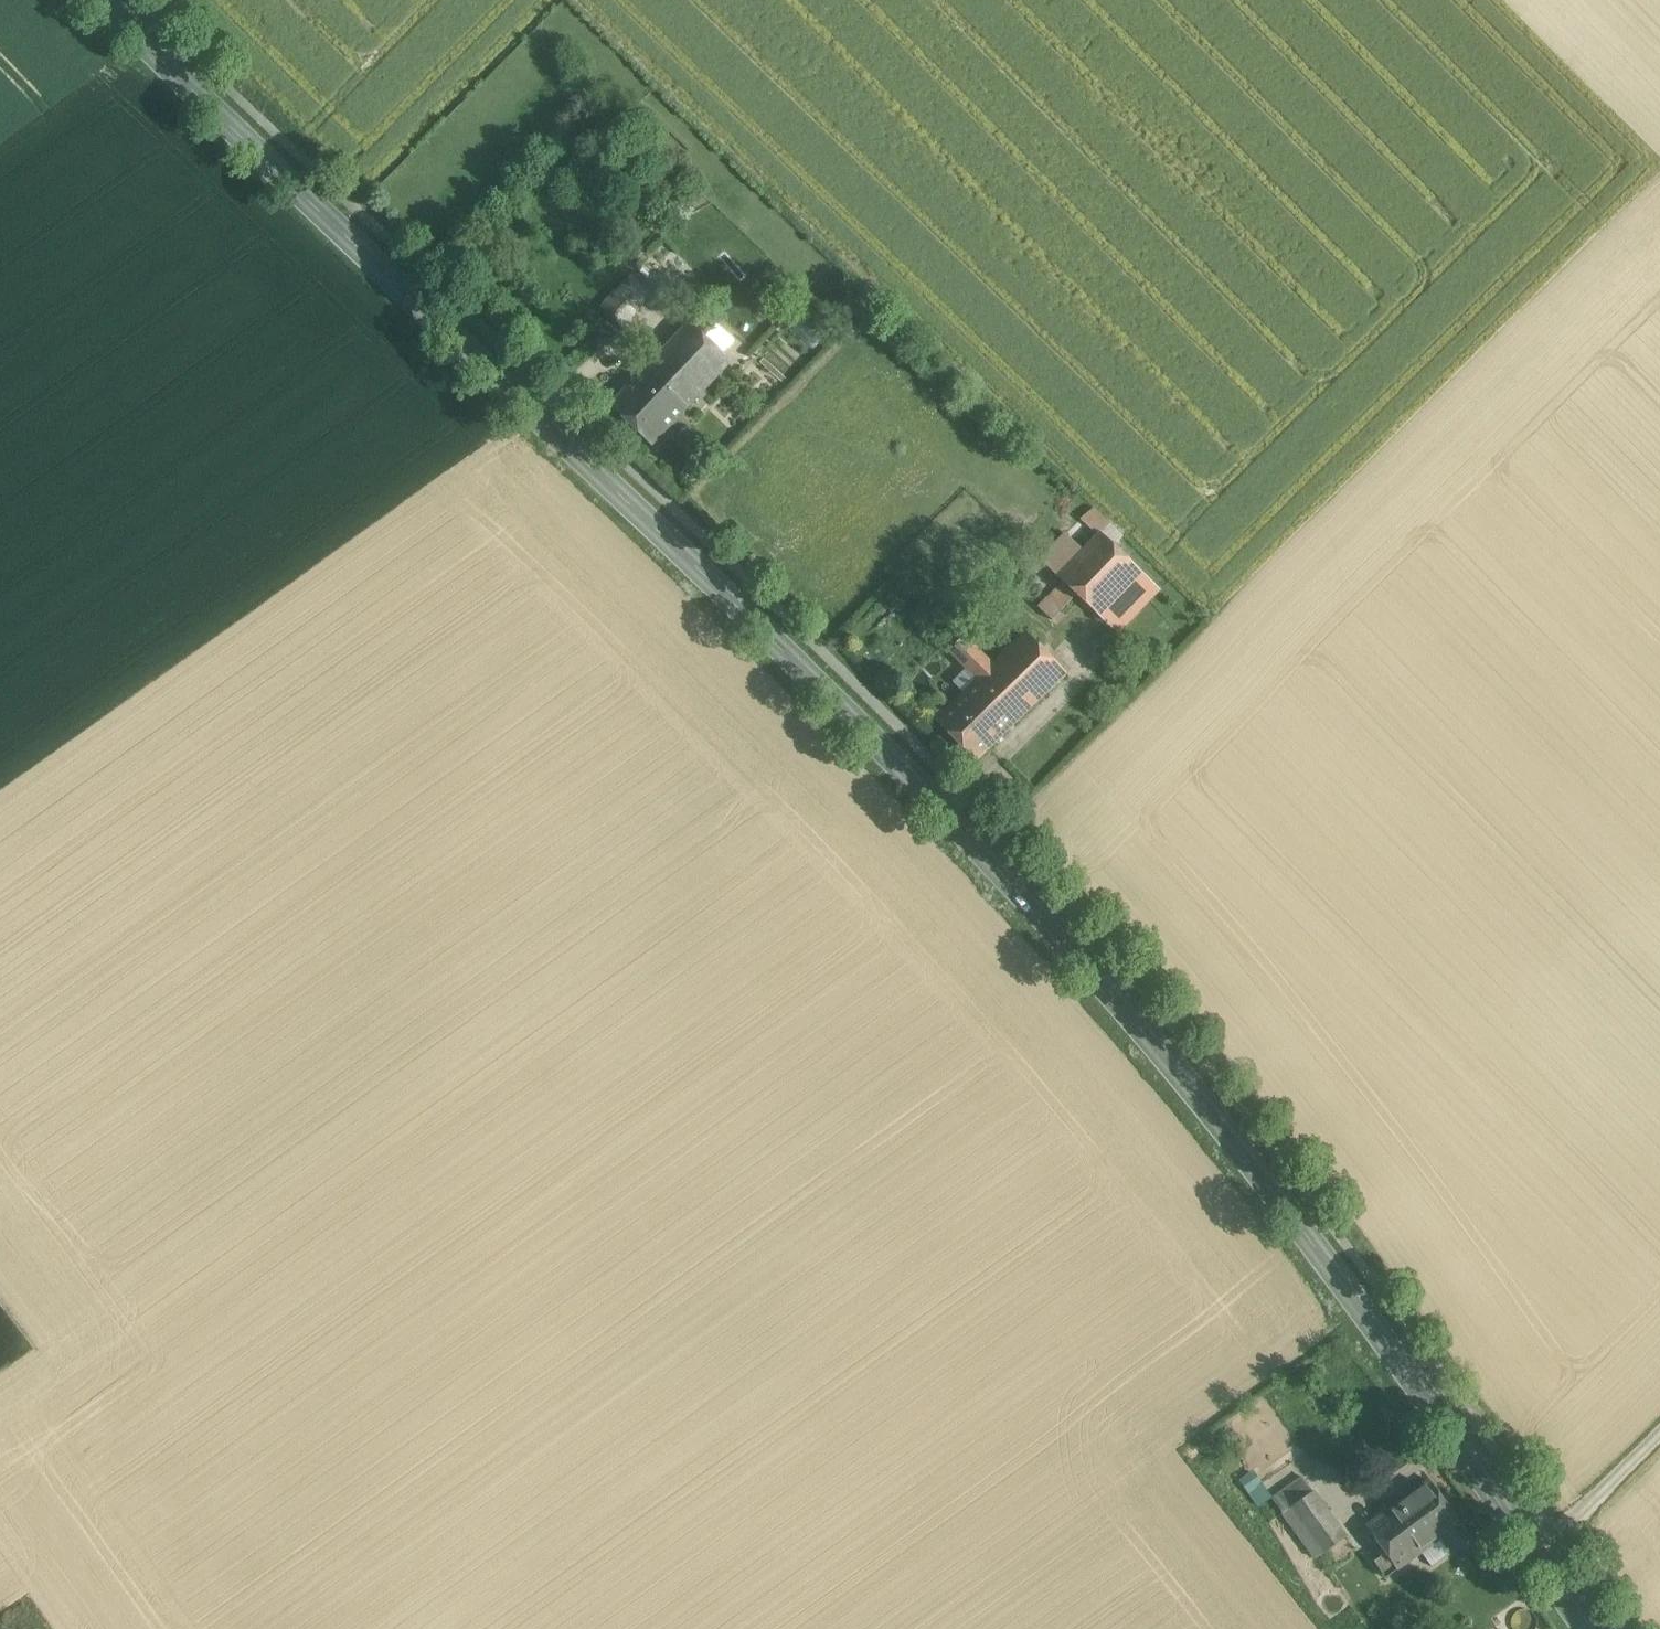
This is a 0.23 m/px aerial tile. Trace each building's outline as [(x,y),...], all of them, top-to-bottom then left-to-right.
[(630,277),(602,307),(623,327),(651,296),(630,277)] [(689,321),(610,405),(653,445),(731,361),(689,321)] [(1101,532),(1059,576),(1064,581),(1077,593),(1118,633),(1161,589),(1101,532)] [(1064,581),(1049,597),(1062,610),(1077,593),(1064,581)] [(1067,673),(1026,631),(993,663),(977,679),(1018,721),(1067,673)] [(993,663),(965,635),(950,650),(977,679),(993,663)] [(977,679),(936,720),(976,761),(1018,721),(977,679)] [(1254,1468),(1240,1478),(1259,1505),(1273,1495),(1254,1468)] [(1303,1477),(1272,1498),(1283,1513),(1314,1491),(1303,1477)] [(1461,1523),(1430,1480),(1401,1501),(1432,1544),(1461,1523)] [(1346,1536),(1314,1491),(1283,1513),(1316,1558),(1346,1536)] [(1401,1501),(1367,1526),(1386,1553),(1375,1561),(1386,1577),(1432,1544),(1401,1501)]
